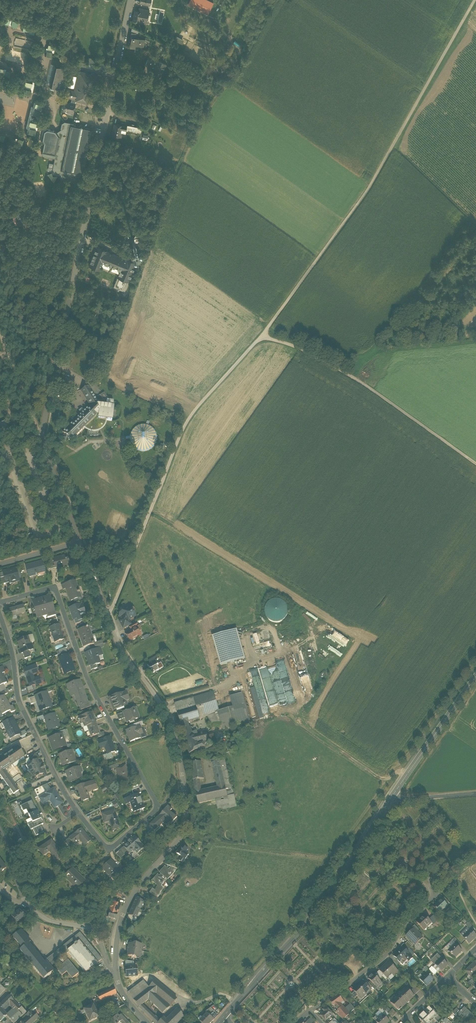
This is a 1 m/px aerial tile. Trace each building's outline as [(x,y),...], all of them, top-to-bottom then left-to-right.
[(214,2),(210,0),(189,0),(187,5),(208,14),(214,2)] [(133,21),(142,23),(143,20),(143,19),(147,20),(149,10),(139,8),(138,11),(135,10),(133,21)] [(127,46),(134,48),(135,45),(143,47),(145,40),(145,39),(135,37),(136,33),(130,32),(127,46)] [(150,76),(159,80),(160,79),(159,79),(163,69),(164,70),(166,65),(166,64),(157,60),(157,62),(148,58),(145,65),(154,69),(151,75),(150,75),(150,76)] [(51,86),(62,89),(67,68),(56,66),(51,86)] [(78,92),(76,99),(76,100),(86,102),(91,83),(99,85),(101,77),(79,71),(76,84),(79,85),(78,92)] [(26,78),(24,85),(30,86),(31,87),(32,81),(33,80),(26,78)] [(31,90),(30,90),(24,89),(23,96),(30,97),(31,92),(31,90)] [(72,98),(76,99),(78,92),(74,91),(68,90),(66,97),(72,98)] [(34,107),(35,107),(41,109),(41,108),(43,102),(36,100),(36,102),(34,107)] [(71,116),(72,116),(73,115),(72,115),(73,113),(75,104),(71,103),(69,102),(69,103),(68,103),(65,102),(63,110),(65,110),(65,111),(67,112),(67,114),(71,115),(71,116)] [(38,117),(39,111),(34,109),(33,109),(31,116),(38,117)] [(29,125),(30,126),(35,127),(37,120),(30,119),(29,125)] [(63,180),(77,183),(79,181),(80,176),(80,175),(80,174),(83,174),(92,130),(92,129),(82,127),(81,126),(80,127),(75,126),(73,126),(73,123),(64,121),(61,123),(60,129),(61,129),(62,132),(60,133),(58,135),(56,132),(56,131),(55,131),(54,129),(52,130),(51,130),(50,129),(46,128),(42,131),(40,140),(42,141),(44,143),(41,154),(43,156),(47,157),(49,157),(49,156),(50,157),(55,158),(55,159),(52,173),(52,174),(53,174),(59,175),(59,174),(60,174),(60,177),(61,179),(62,178),(63,180)] [(112,136),(121,138),(122,133),(125,134),(126,131),(127,126),(114,124),(112,136)] [(34,136),(36,130),(30,128),(29,128),(28,133),(27,135),(34,136)] [(117,278),(128,282),(136,263),(131,261),(130,260),(124,258),(124,259),(120,257),(120,256),(112,253),(112,254),(108,253),(109,252),(103,249),(101,249),(97,247),(89,267),(94,269),(95,269),(100,271),(103,263),(120,270),(117,278)] [(124,292),(128,282),(117,278),(113,287),(124,292)] [(36,322),(23,314),(18,323),(31,331),(36,322)] [(82,430),(84,427),(93,418),(96,416),(94,413),(96,411),(101,406),(99,403),(88,386),(87,387),(83,390),(81,391),(84,397),(86,395),(92,405),(90,407),(86,411),(80,417),(79,416),(78,416),(77,417),(77,418),(62,432),(67,436),(73,442),(78,438),(76,436),(82,430)] [(84,397),(89,405),(92,405),(86,395),(84,397)] [(104,402),(103,406),(113,407),(113,401),(109,401),(107,398),(103,401),(104,402)] [(90,407),(92,405),(89,405),(78,416),(79,416),(80,417),(86,411),(90,407)] [(113,407),(103,406),(101,406),(96,411),(99,413),(96,416),(93,418),(106,420),(112,421),(113,410),(113,407)] [(105,423),(106,420),(93,418),(84,427),(88,430),(91,431),(95,431),(98,430),(101,429),(103,427),(105,423)] [(0,423),(0,424),(3,431),(8,429),(5,421),(0,423)] [(147,450),(151,448),(154,446),(156,443),(157,439),(157,436),(156,432),(154,429),(151,426),(148,425),(144,424),(141,424),(137,426),(134,428),(132,431),(131,435),(131,439),(132,442),(134,445),(137,448),(140,450),(144,450),(147,450)] [(58,568),(58,569),(62,568),(61,567),(61,566),(64,565),(64,566),(65,566),(70,565),(68,559),(66,560),(65,556),(52,559),(52,560),(53,561),(52,562),(54,567),(57,566),(58,568)] [(26,566),(27,572),(31,571),(33,576),(32,574),(35,573),(36,575),(36,576),(37,575),(36,574),(45,572),(42,562),(26,566)] [(10,583),(10,584),(11,584),(11,583),(19,581),(16,569),(3,573),(5,578),(4,578),(5,582),(9,581),(10,583)] [(66,589),(70,601),(78,599),(81,598),(81,597),(83,597),(81,592),(80,592),(80,591),(79,592),(75,581),(62,586),(63,590),(66,589)] [(32,601),(37,618),(42,616),(41,614),(46,612),(47,615),(55,613),(50,596),(42,598),(43,600),(40,600),(40,599),(32,601)] [(265,610),(265,614),(267,618),(271,621),(275,623),(280,622),(284,620),(287,617),(288,612),(288,608),(286,604),(282,601),(278,599),(273,600),(269,602),(266,605),(265,610)] [(9,610),(11,617),(25,613),(23,605),(9,610)] [(79,618),(80,620),(86,618),(85,618),(83,619),(80,610),(82,610),(81,605),(76,607),(75,606),(69,608),(70,611),(71,611),(74,620),(73,620),(74,620),(79,618)] [(123,620),(124,623),(128,620),(135,616),(133,612),(134,612),(135,610),(133,608),(132,607),(130,608),(130,607),(128,609),(124,608),(123,610),(121,609),(119,610),(118,613),(119,615),(122,616),(121,618),(123,620)] [(208,619),(213,637),(230,632),(236,630),(231,613),(208,619)] [(213,637),(208,619),(202,621),(215,667),(221,666),(213,637)] [(124,629),(128,626),(131,625),(128,620),(124,623),(123,620),(120,621),(124,629)] [(136,622),(131,625),(128,626),(131,631),(135,628),(135,629),(137,628),(139,627),(136,622)] [(52,635),(55,643),(64,640),(61,632),(58,625),(49,628),(51,632),(54,631),(55,635),(52,635)] [(80,634),(82,639),(91,636),(92,636),(91,632),(90,633),(88,627),(84,628),(78,630),(79,634),(80,634)] [(125,634),(129,641),(132,639),(133,640),(135,639),(135,638),(139,635),(135,629),(135,628),(131,631),(125,634)] [(230,632),(238,661),(244,659),(236,630),(230,632)] [(213,637),(221,666),(226,664),(238,661),(230,632),(213,637)] [(346,646),(349,641),(337,634),(335,639),(346,646)] [(83,648),(94,644),(92,639),(91,636),(82,639),(80,640),(83,648)] [(17,641),(21,653),(22,653),(29,651),(33,649),(29,637),(17,641)] [(99,664),(99,661),(97,657),(102,656),(103,655),(100,648),(85,653),(88,661),(90,665),(90,666),(92,665),(92,666),(96,665),(99,664)] [(22,653),(24,659),(31,657),(29,651),(22,653)] [(64,667),(66,674),(75,671),(72,663),(71,663),(68,655),(59,658),(62,668),(64,667)] [(149,671),(151,674),(159,670),(157,666),(159,666),(158,665),(156,661),(154,662),(150,664),(148,665),(150,670),(149,671)] [(30,687),(32,686),(35,685),(34,680),(32,675),(31,674),(38,671),(36,665),(23,670),(26,677),(30,687)] [(75,695),(79,706),(88,703),(87,702),(83,690),(82,690),(79,681),(67,685),(70,694),(74,692),(75,695)] [(259,719),(263,718),(254,687),(250,689),(259,719)] [(109,698),(113,709),(125,705),(123,699),(128,697),(126,692),(119,695),(109,698)] [(200,719),(208,716),(219,713),(219,712),(213,692),(194,698),(196,707),(200,719)] [(37,701),(40,711),(51,707),(46,693),(35,697),(36,698),(35,698),(36,702),(37,701)] [(243,704),(245,704),(242,693),(235,695),(238,706),(242,705),(243,704)] [(238,706),(235,695),(230,697),(233,707),(238,706)] [(3,717),(2,715),(10,711),(8,708),(7,704),(8,704),(4,696),(2,697),(0,698),(0,718),(3,717)] [(174,703),(177,713),(196,707),(194,698),(193,698),(174,703)] [(79,706),(80,710),(91,706),(89,702),(87,702),(88,703),(79,706)] [(243,704),(242,705),(247,723),(251,722),(245,704),(243,704)] [(233,707),(219,712),(219,713),(208,716),(212,729),(221,726),(223,730),(247,723),(242,705),(238,706),(233,707)] [(177,713),(181,724),(188,722),(200,719),(196,707),(177,713)] [(127,717),(129,722),(136,719),(139,717),(137,711),(134,712),(132,709),(123,713),(124,718),(125,718),(127,717)] [(85,727),(87,727),(95,723),(95,721),(92,713),(89,714),(78,717),(80,720),(83,722),(84,724),(85,727)] [(45,718),(49,730),(59,727),(54,715),(45,718)] [(2,724),(5,729),(14,724),(15,724),(13,719),(2,724)] [(96,723),(95,723),(87,727),(90,737),(97,735),(100,734),(96,723)] [(18,731),(14,724),(5,729),(11,739),(10,739),(10,740),(19,735),(20,735),(20,733),(19,731),(18,731)] [(126,731),(130,742),(140,738),(139,733),(141,732),(139,726),(135,728),(126,731)] [(191,733),(189,727),(182,729),(185,739),(192,737),(191,733)] [(185,739),(189,753),(205,747),(203,743),(202,744),(201,742),(209,740),(208,737),(207,733),(198,735),(192,737),(185,739)] [(49,740),(53,751),(53,750),(61,747),(61,748),(66,746),(63,737),(62,735),(56,737),(49,740)] [(109,737),(102,740),(104,746),(107,754),(111,753),(115,752),(109,737)] [(10,791),(13,794),(14,796),(15,795),(18,792),(4,771),(22,758),(16,749),(0,760),(0,776),(10,791)] [(63,766),(67,765),(68,765),(67,763),(75,761),(71,751),(59,755),(63,766)] [(28,759),(31,764),(37,761),(34,755),(28,759)] [(224,781),(225,786),(230,785),(232,785),(225,758),(219,760),(221,768),(224,781)] [(211,761),(213,770),(221,768),(219,760),(217,760),(211,761)] [(38,778),(39,778),(40,778),(40,777),(40,776),(42,775),(45,774),(41,765),(39,766),(37,761),(31,764),(27,766),(31,775),(31,774),(33,778),(35,777),(36,778),(37,777),(37,778),(38,778)] [(191,763),(193,780),(199,780),(204,779),(201,762),(191,763)] [(120,783),(122,787),(132,783),(125,766),(119,768),(115,769),(118,778),(120,777),(122,783),(120,783)] [(67,776),(69,782),(80,778),(78,774),(82,773),(80,767),(71,771),(67,772),(68,776),(67,776)] [(213,770),(216,782),(224,781),(221,768),(213,770)] [(225,786),(224,781),(216,782),(218,788),(220,799),(228,798),(227,796),(225,786)] [(78,790),(82,802),(89,799),(87,794),(86,794),(86,793),(96,789),(94,782),(85,785),(84,785),(77,787),(77,788),(78,787),(79,790),(78,790)] [(53,790),(51,791),(47,785),(41,788),(46,794),(45,795),(46,795),(39,799),(39,800),(42,804),(49,800),(49,801),(54,809),(62,804),(53,790)] [(34,791),(35,792),(37,798),(38,800),(39,800),(39,799),(46,795),(45,795),(46,794),(41,788),(34,791)] [(198,804),(212,801),(209,789),(201,791),(196,793),(198,804)] [(133,796),(128,798),(130,803),(134,813),(144,809),(138,794),(133,796)] [(234,794),(232,795),(227,796),(228,798),(220,799),(216,800),(217,808),(230,806),(230,808),(236,806),(234,794)] [(31,802),(20,807),(23,813),(26,811),(28,816),(37,812),(31,802)] [(160,816),(164,820),(166,821),(171,825),(177,818),(170,812),(166,809),(165,809),(167,810),(164,814),(163,813),(160,816)] [(110,819),(113,830),(120,828),(116,817),(115,817),(113,811),(102,814),(104,821),(110,819)] [(37,812),(28,816),(32,824),(40,820),(38,816),(39,816),(37,812)] [(158,825),(164,820),(160,816),(154,821),(158,825)] [(110,819),(104,821),(104,823),(109,822),(112,831),(113,830),(110,819)] [(43,825),(40,820),(32,824),(28,826),(30,831),(32,830),(41,826),(43,825)] [(159,827),(158,825),(154,821),(149,825),(155,831),(159,827)] [(44,833),(41,826),(32,830),(36,837),(44,833)] [(79,840),(85,846),(91,841),(90,841),(90,842),(84,835),(84,836),(82,834),(84,833),(80,829),(74,834),(75,835),(69,839),(72,844),(78,839),(79,840)] [(90,841),(84,833),(82,834),(84,836),(84,835),(90,842),(90,841)] [(135,851),(137,854),(143,848),(134,838),(124,847),(124,848),(128,853),(129,854),(134,849),(135,851)] [(64,842),(68,847),(72,844),(69,839),(68,839),(64,842)] [(56,858),(58,861),(63,858),(54,846),(54,847),(52,845),(53,844),(51,841),(38,850),(42,856),(46,853),(47,854),(48,853),(47,853),(50,851),(55,858),(56,858)] [(179,860),(183,863),(188,855),(189,853),(186,852),(188,849),(182,845),(177,853),(182,857),(179,860)] [(124,848),(118,852),(122,857),(128,853),(124,848)] [(47,853),(48,853),(49,852),(56,862),(58,861),(56,858),(55,858),(50,851),(47,853)] [(112,877),(114,880),(118,877),(117,876),(120,873),(121,874),(122,873),(120,871),(119,871),(113,864),(110,861),(106,865),(107,865),(102,870),(106,874),(107,873),(111,877),(110,877),(112,878),(112,877)] [(160,872),(161,874),(166,878),(168,880),(170,877),(175,871),(170,868),(169,869),(165,866),(160,872)] [(121,874),(123,876),(128,871),(123,867),(120,871),(122,873),(121,874)] [(75,890),(82,884),(80,883),(82,881),(75,873),(72,870),(64,878),(68,883),(70,882),(74,886),(77,889),(75,890)] [(113,881),(114,880),(112,877),(112,878),(110,877),(111,877),(107,873),(106,874),(113,881)] [(165,880),(166,878),(161,874),(159,876),(158,874),(152,881),(158,886),(155,891),(153,890),(151,894),(150,893),(157,898),(164,888),(161,886),(165,881),(164,879),(165,880)] [(68,883),(75,890),(77,889),(74,886),(70,882),(68,883)] [(136,898),(132,908),(139,911),(140,910),(141,908),(144,901),(136,898)] [(434,909),(438,914),(443,909),(444,910),(448,907),(446,905),(442,901),(441,900),(438,903),(438,904),(434,909)] [(117,914),(120,905),(110,901),(106,910),(109,911),(117,914)] [(139,913),(139,911),(132,908),(128,915),(133,917),(136,919),(137,916),(139,913)] [(108,918),(115,920),(117,914),(109,911),(108,918)] [(11,918),(16,924),(25,917),(20,912),(15,915),(11,918)] [(431,923),(434,926),(438,921),(434,916),(429,921),(431,923)] [(417,924),(424,932),(428,928),(427,927),(431,923),(429,921),(425,917),(417,924)] [(461,935),(463,938),(471,931),(468,928),(461,935)] [(415,946),(418,943),(423,939),(417,933),(414,930),(406,937),(410,941),(409,941),(410,941),(415,946)] [(471,931),(463,938),(466,940),(465,941),(469,945),(474,940),(473,939),(475,936),(471,931)] [(12,938),(22,950),(28,945),(32,950),(34,949),(20,932),(12,938)] [(80,934),(75,938),(96,965),(101,961),(80,934)] [(97,965),(96,965),(75,938),(63,947),(64,948),(68,953),(85,974),(97,965)] [(132,957),(140,959),(142,946),(134,944),(134,945),(129,945),(127,956),(132,957)] [(43,964),(32,950),(28,945),(22,950),(19,952),(20,952),(23,956),(43,981),(53,973),(50,969),(45,963),(43,964)] [(452,947),(451,949),(449,951),(448,952),(450,953),(452,955),(455,958),(458,954),(459,955),(462,951),(458,947),(456,945),(455,945),(453,948),(452,947)] [(45,963),(50,969),(59,960),(61,959),(63,958),(58,952),(64,948),(63,947),(45,962),(45,963)] [(58,952),(63,958),(68,953),(64,948),(58,952)] [(394,957),(400,963),(405,958),(407,961),(409,962),(413,958),(407,952),(403,948),(394,957)] [(389,958),(397,966),(400,963),(394,957),(392,955),(389,958)] [(435,965),(442,959),(438,955),(431,962),(435,966),(435,965)] [(440,970),(441,972),(445,968),(448,965),(442,959),(435,965),(440,970)] [(67,961),(65,963),(63,965),(56,970),(62,977),(66,973),(72,980),(78,974),(67,961)] [(384,975),(388,979),(387,978),(391,974),(393,976),(397,971),(389,962),(389,963),(383,968),(380,971),(379,971),(384,975)] [(472,978),(475,974),(475,964),(474,963),(466,972),(472,978)] [(136,967),(134,967),(125,968),(126,977),(137,976),(136,967)] [(431,977),(433,974),(429,970),(426,967),(423,970),(427,974),(428,974),(431,977)] [(432,967),(429,970),(433,974),(434,975),(437,972),(433,968),(432,967)] [(375,975),(380,979),(384,975),(379,971),(380,971),(379,971),(375,975)] [(421,980),(427,986),(433,980),(431,977),(428,974),(427,974),(421,980)] [(375,986),(377,988),(381,983),(373,975),(368,979),(370,981),(375,986)] [(148,988),(170,1007),(176,999),(154,981),(148,988)] [(362,981),(358,986),(366,995),(370,990),(365,985),(362,981)] [(129,995),(133,1001),(148,988),(144,984),(129,995)] [(361,999),(366,995),(358,986),(353,990),(355,992),(358,996),(361,999)] [(410,992),(414,996),(420,990),(416,986),(410,992)] [(97,996),(100,1002),(116,994),(113,988),(97,996)] [(133,1001),(138,1008),(141,1005),(148,1000),(155,1007),(162,1014),(170,1007),(148,988),(133,1001)] [(390,1003),(397,1010),(400,1007),(402,1009),(414,996),(410,992),(406,988),(402,991),(404,993),(395,1001),(394,1000),(390,1003)] [(444,1000),(452,1007),(455,1004),(458,1001),(450,993),(448,995),(445,992),(435,1003),(439,1006),(444,1000)] [(330,1002),(338,1011),(343,1007),(340,1004),(343,1001),(338,995),(330,1002)] [(2,1002),(6,1006),(12,1000),(9,996),(2,1002)] [(14,1001),(9,1006),(13,1010),(7,1016),(6,1016),(12,1022),(15,1022),(27,1012),(22,1007),(20,1008),(14,1001)] [(89,1022),(99,1018),(93,1005),(83,1010),(89,1021),(88,1022),(89,1022)] [(345,1010),(349,1015),(354,1010),(350,1006),(345,1010)] [(383,1015),(385,1017),(388,1014),(380,1006),(377,1009),(383,1016),(383,1015)] [(329,1022),(331,1022),(333,1021),(330,1018),(333,1014),(326,1007),(323,1010),(325,1012),(321,1016),(325,1022),(327,1021),(329,1022)] [(345,1010),(343,1007),(338,1011),(336,1013),(343,1021),(349,1015),(345,1010)] [(423,1022),(430,1022),(438,1015),(430,1007),(418,1018),(423,1022)] [(201,1022),(211,1022),(218,1016),(215,1013),(211,1008),(206,1012),(207,1014),(200,1022),(201,1022)] [(167,1022),(178,1022),(179,1022),(184,1017),(177,1010),(176,1009),(165,1021),(167,1022)] [(462,1022),(468,1022),(474,1017),(471,1014),(470,1015),(464,1009),(458,1015),(464,1021),(462,1022)] [(147,1010),(144,1014),(153,1022),(152,1022),(153,1022),(158,1022),(160,1021),(155,1016),(154,1017),(147,1010)] [(388,1014),(392,1018),(397,1014),(393,1010),(388,1014)] [(24,1022),(25,1022),(31,1022),(32,1022),(36,1018),(32,1013),(28,1017),(29,1018),(24,1022)] [(120,1022),(128,1022),(121,1015),(119,1017),(117,1015),(110,1021),(111,1022),(119,1022),(120,1022)]
